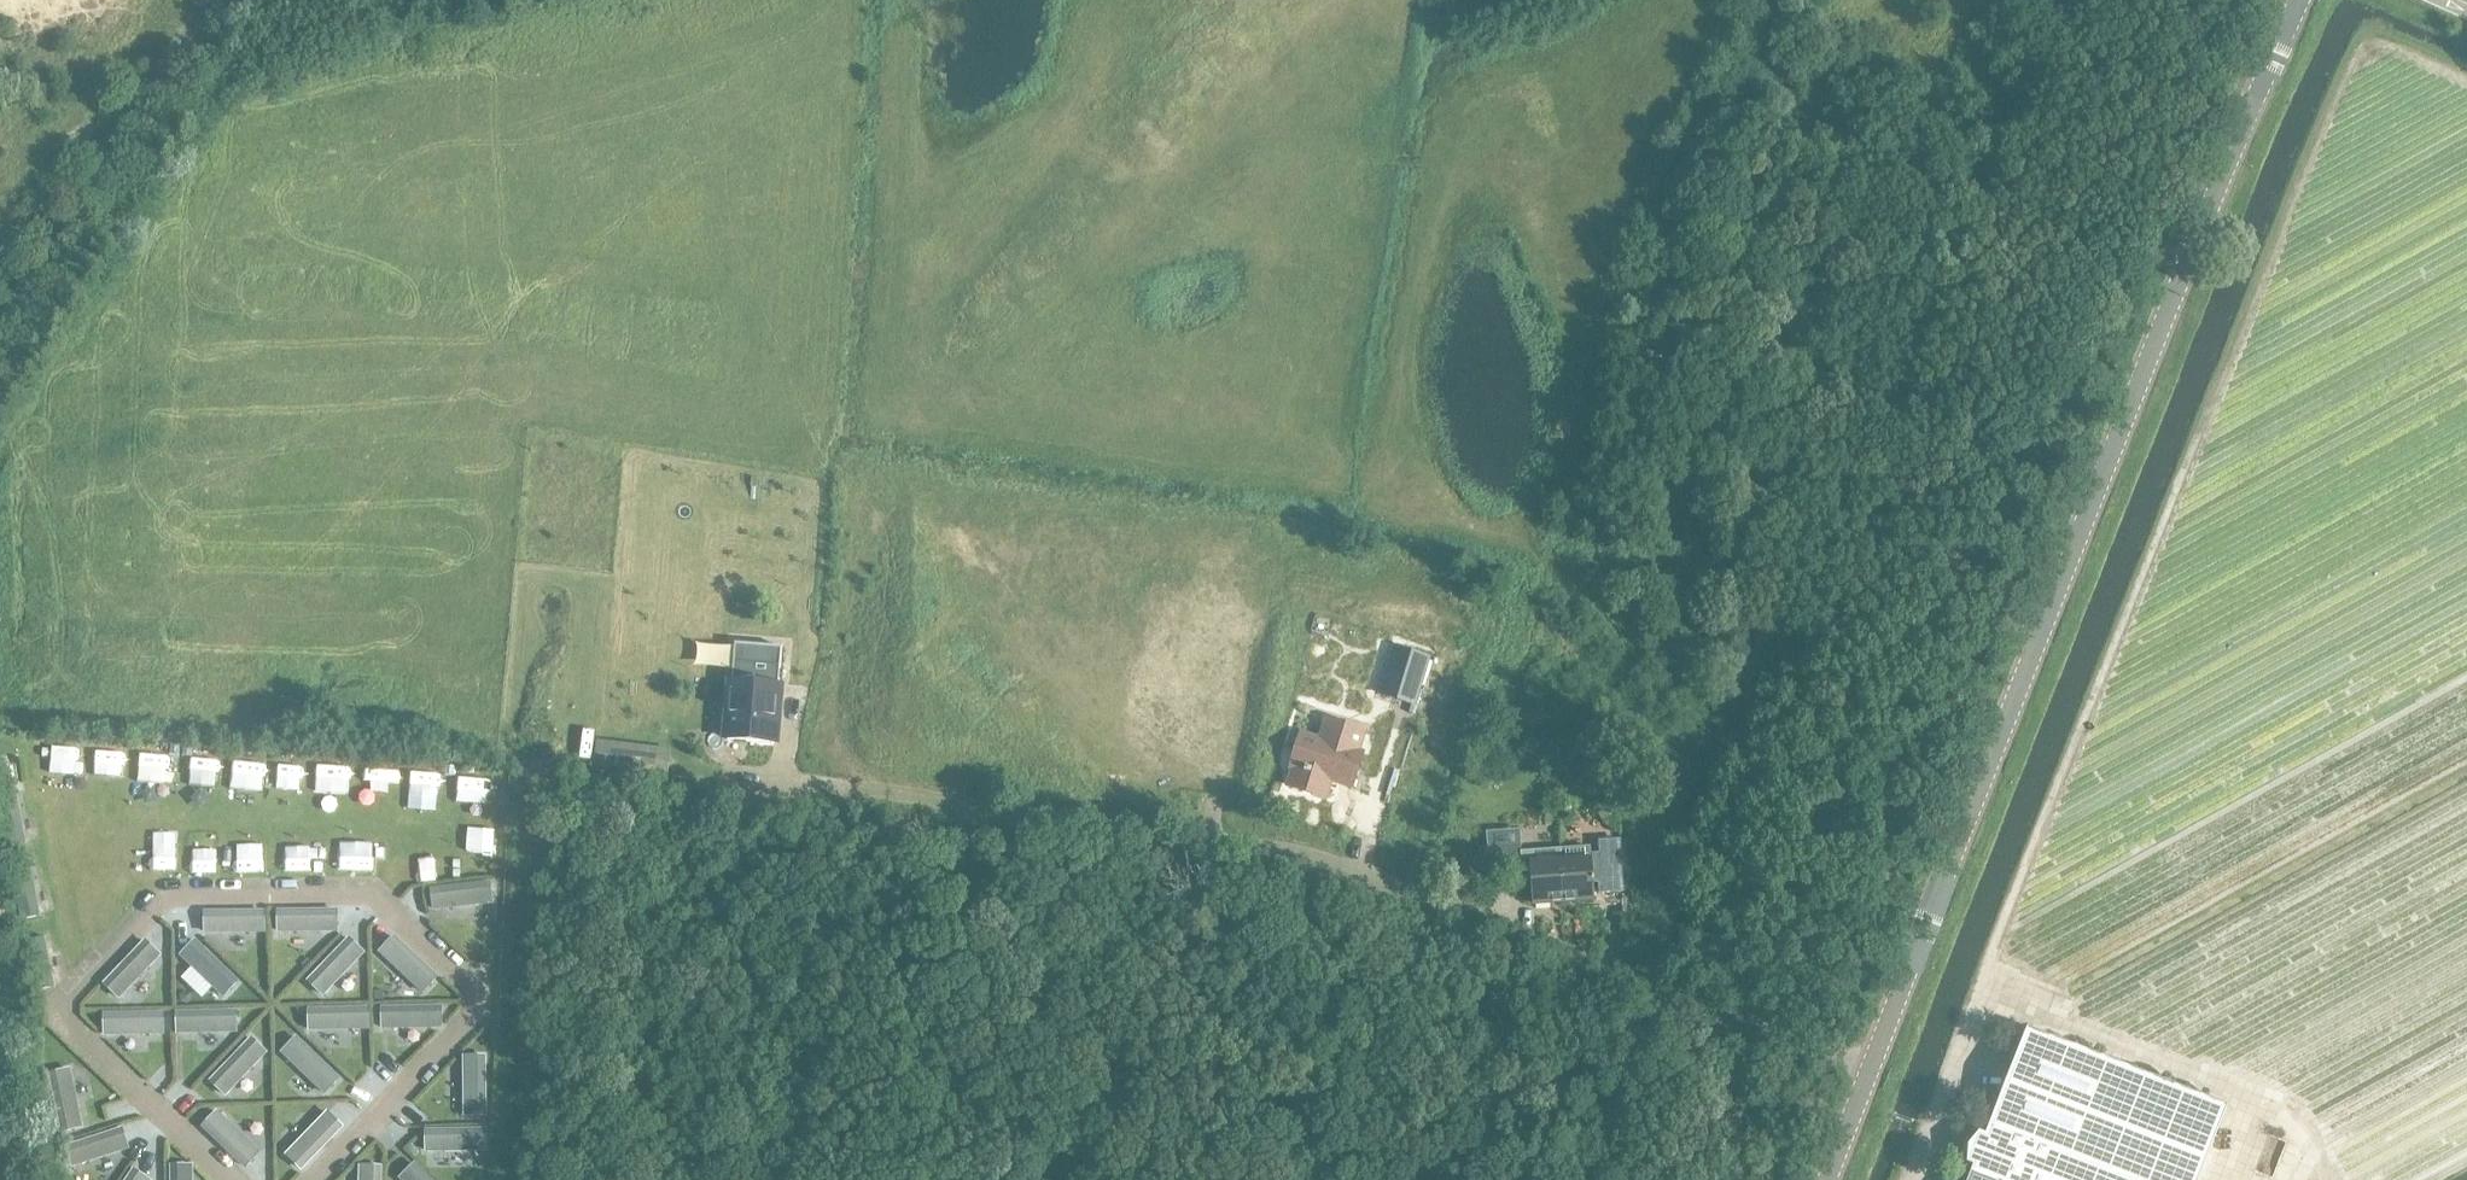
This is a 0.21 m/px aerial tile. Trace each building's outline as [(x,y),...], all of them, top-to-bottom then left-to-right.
[(781,646),(735,642),(727,739),(773,743),(781,646)] [(1395,647),(1386,676),(1401,681),(1396,698),(1413,703),(1418,686),(1427,657),(1395,647)] [(1293,769),(1288,785),(1313,793),(1318,776),(1333,781),(1351,786),(1362,752),(1357,750),(1363,730),(1337,722),(1331,742),(1317,738),(1301,733),(1290,768),(1293,769)] [(597,739),(594,766),(667,774),(670,747),(597,739)] [(9,760),(0,761),(0,787),(13,785),(9,760)] [(1589,846),(1560,848),(1560,860),(1563,901),(1593,899),(1592,880),(1598,880),(1599,893),(1618,891),(1614,839),(1598,840),(1599,853),(1590,854),(1589,846)] [(1520,846),(1505,847),(1507,876),(1522,875),(1521,863),(1520,846)] [(1530,850),(1520,850),(1521,863),(1522,875),(1532,874),(1534,903),(1563,901),(1560,860),(1560,848),(1530,850)] [(39,867),(21,871),(30,919),(48,916),(39,867)] [(489,882),(431,889),(433,908),(491,901),(489,882)] [(205,911),(206,930),(260,930),(260,910),(205,911)] [(281,910),(281,929),(335,929),(335,910),(281,910)] [(50,933),(33,936),(42,977),(57,975),(50,933)] [(348,937),(305,982),(321,997),(363,951),(348,937)] [(397,940),(383,954),(423,991),(436,977),(397,940)] [(199,942),(186,956),(225,993),(239,979),(199,942)] [(103,984),(117,997),(155,958),(140,944),(103,984)] [(1801,997),(1789,992),(1787,999),(1798,1003),(1801,997)] [(383,1009),(384,1028),(438,1027),(437,1007),(383,1009)] [(177,1010),(178,1029),(232,1028),(232,1008),(177,1010)] [(308,1009),(308,1028),(362,1028),(362,1008),(308,1009)] [(108,1012),(109,1031),(163,1030),(163,1010),(108,1012)] [(2226,1105),(2027,1027),(1985,1134),(1979,1131),(1968,1145),(1967,1163),(1973,1165),(1967,1179),(2197,1179),(2226,1105)] [(296,1035),(283,1049),(322,1087),(336,1073),(296,1035)] [(260,1051),(246,1037),(209,1077),(223,1090),(260,1051)] [(487,1057),(468,1056),(465,1110),(484,1111),(487,1057)] [(66,1063),(48,1067),(60,1120),(79,1116),(66,1063)] [(242,1164),(256,1150),(216,1112),(203,1126),(242,1164)] [(336,1132),(322,1118),(285,1158),(299,1171),(336,1132)] [(77,1163),(110,1152),(112,1157),(122,1154),(120,1148),(128,1145),(122,1129),(71,1147),(77,1163)] [(432,1129),(432,1149),(486,1149),(486,1129),(432,1129)] [(2303,1162),(2294,1162),(2293,1136),(2267,1137),(2268,1149),(2275,1149),(2276,1178),(2309,1177),(2309,1148),(2303,1148),(2303,1162)] [(140,1158),(127,1179),(150,1179),(157,1168),(140,1158)] [(400,1176),(404,1179),(431,1179),(414,1163),(400,1176)] [(361,1168),(360,1179),(380,1179),(380,1169),(361,1168)]
